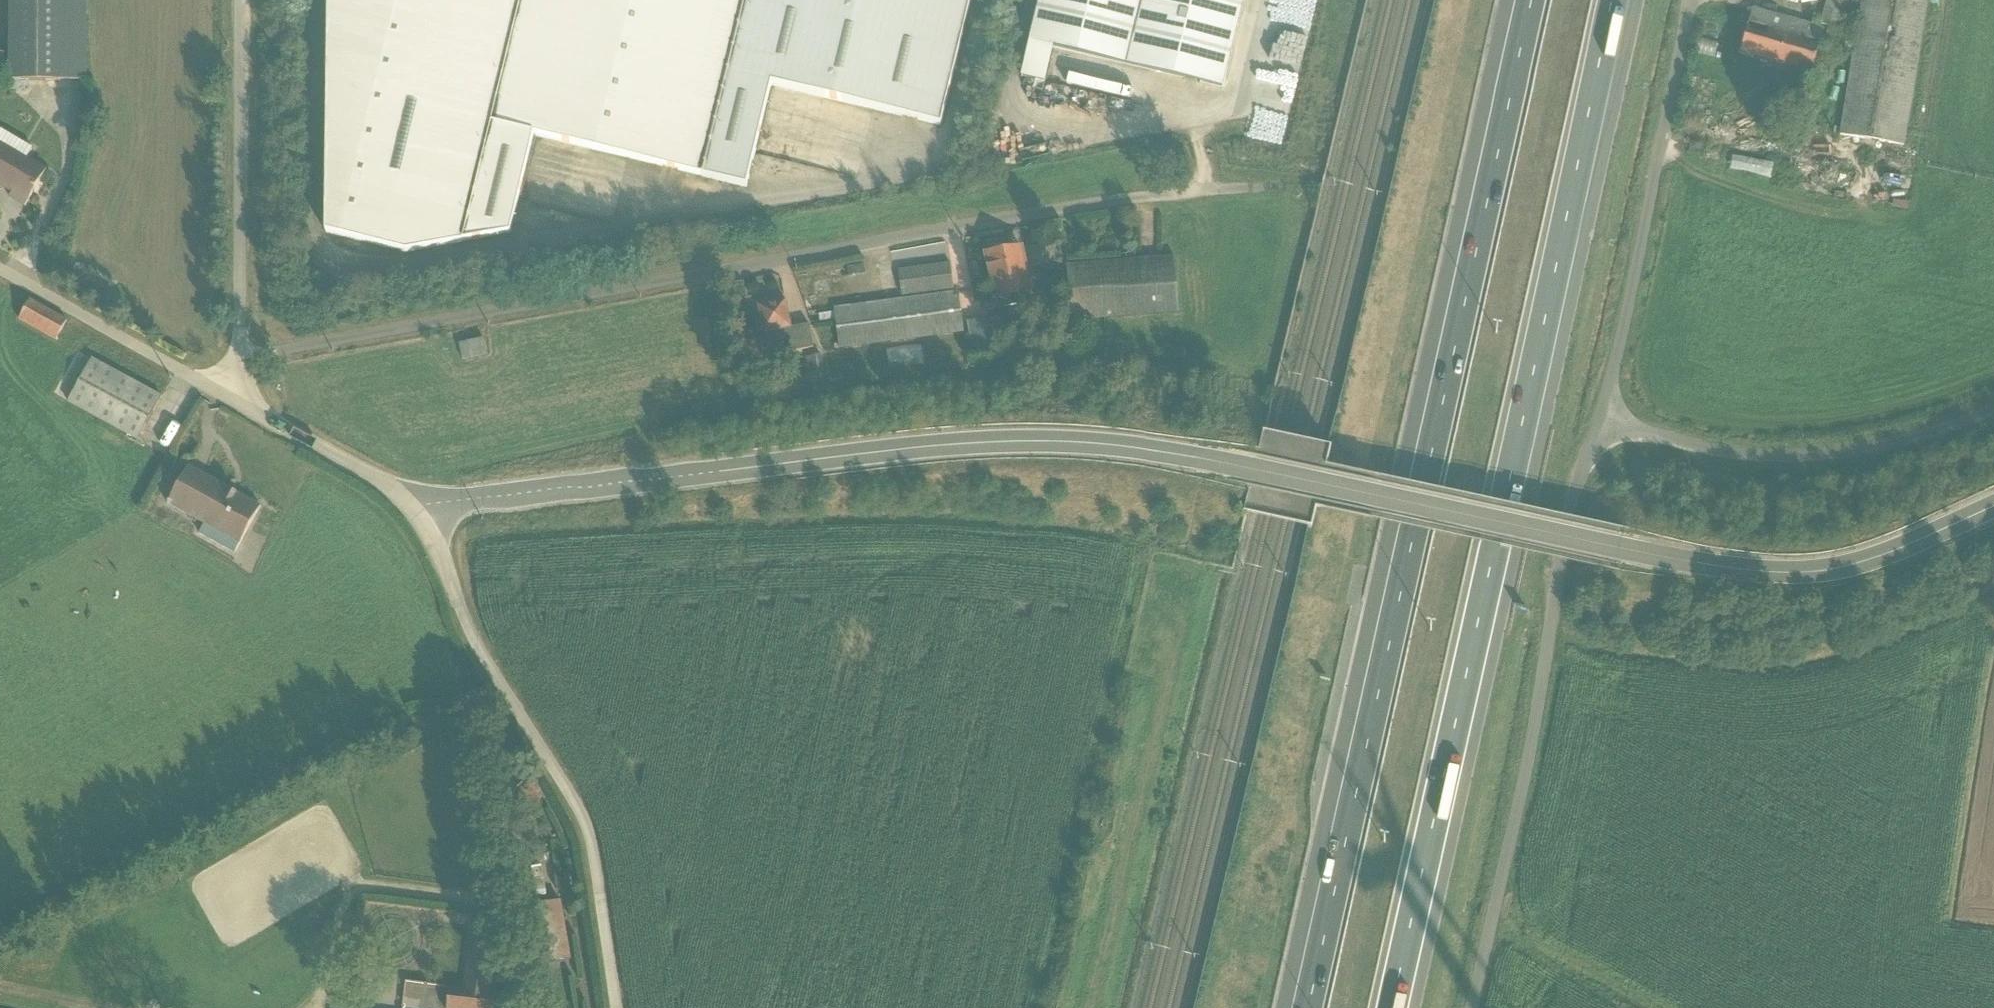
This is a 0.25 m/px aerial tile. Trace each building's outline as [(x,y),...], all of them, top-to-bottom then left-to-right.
[(87,0),(13,0),(14,81),(87,80),(87,0)] [(695,175),(737,0),(325,0),(322,233),(402,253),(509,234),(534,138),(695,175)] [(695,175),(743,186),(769,81),(942,122),(972,0),(737,0),(695,175)] [(1040,41),(1232,86),(1252,0),(1050,0),(1040,41)] [(1851,140),(1919,149),(1937,0),(1869,0),(1851,140)] [(1825,31),(1756,10),(1743,52),(1812,73),(1825,31)] [(0,135),(0,182),(32,201),(53,166),(0,135)] [(1021,246),(982,253),(991,302),(1030,294),(1021,246)] [(825,300),(832,353),(963,335),(952,256),(896,264),(900,289),(825,300)] [(1064,263),(1069,319),(1179,314),(1175,257),(1077,262),(1064,263)] [(755,304),(760,342),(783,339),(785,352),(812,349),(808,318),(785,320),(783,301),(755,304)] [(67,323),(29,302),(17,323),(55,344),(67,323)] [(995,342),(987,312),(966,318),(973,348),(995,342)] [(486,342),(465,345),(469,365),(490,362),(486,342)] [(898,370),(929,366),(927,351),(896,355),(898,370)] [(89,360),(67,402),(139,441),(161,399),(89,360)] [(828,360),(814,363),(817,375),(831,372),(828,360)] [(243,545),(264,508),(193,468),(172,505),(243,545)] [(470,946),(470,991),(442,991),(442,1007),(499,1007),(499,993),(489,993),(489,946),(470,946)]
